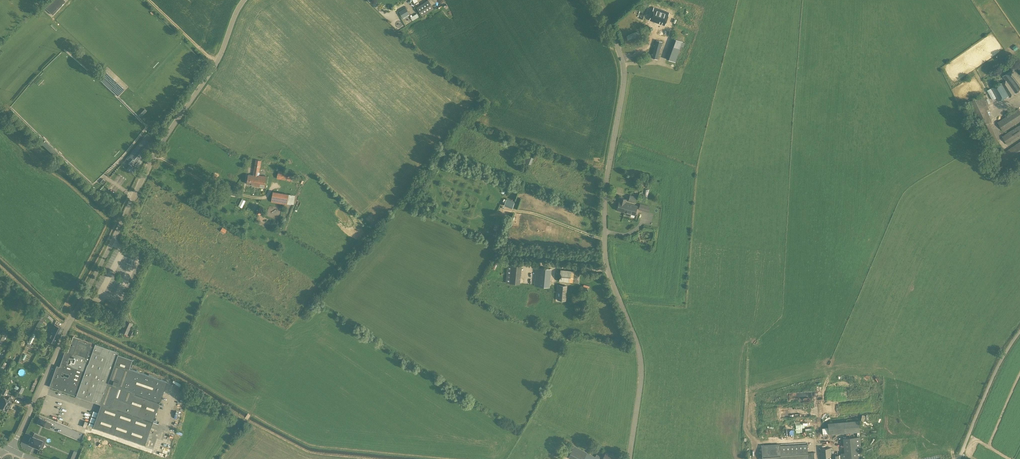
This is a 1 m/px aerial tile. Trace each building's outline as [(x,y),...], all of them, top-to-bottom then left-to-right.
[(63,0),(52,0),(45,8),(53,15),(58,9),(56,7),(63,0)] [(417,7),(422,16),(434,8),(428,0),(417,7)] [(402,17),(409,13),(406,8),(399,12),(402,17)] [(669,13),(654,8),(649,20),(665,25),(669,13)] [(683,41),(677,39),(673,38),(666,59),(675,62),(683,41)] [(651,57),(657,59),(662,41),(656,40),(651,57)] [(1006,81),(991,88),(998,101),(1009,96),(1010,97),(1015,94),(1015,93),(1019,90),(1019,72),(1016,67),(1003,76),(1006,81)] [(124,89),(105,71),(98,78),(112,91),(117,96),(124,89)] [(998,141),(989,122),(992,120),(987,110),(989,109),(983,95),(969,102),(990,145),(998,141)] [(1019,120),(1019,110),(1019,108),(997,122),(1003,131),(1019,120)] [(1019,137),(1019,124),(1002,136),(1007,145),(1019,137)] [(152,145),(144,138),(127,158),(130,161),(125,168),(132,174),(143,160),(141,159),(152,145)] [(58,153),(45,140),(42,144),(55,156),(58,153)] [(1002,153),(1000,151),(994,155),(1003,169),(1019,157),(1019,141),(1002,153)] [(528,155),(527,156),(525,154),(522,161),(530,164),(533,157),(528,155)] [(255,160),(253,174),(253,175),(248,174),(247,183),(254,184),(253,185),(266,188),(268,177),(258,175),(261,160),(255,160)] [(287,205),(287,204),(291,204),(294,204),(295,195),(289,194),(273,191),(271,202),(287,205)] [(620,197),(619,201),(617,210),(624,212),(627,203),(625,202),(626,199),(620,197)] [(633,205),(627,203),(624,212),(625,212),(625,214),(625,215),(629,216),(630,215),(631,214),(635,215),(637,206),(633,205)] [(638,209),(648,212),(650,206),(640,203),(638,209)] [(522,283),(523,264),(508,264),(507,283),(522,283)] [(551,286),(552,267),(536,267),(535,285),(551,286)] [(580,271),(560,269),(559,281),(578,283),(580,271)] [(566,300),(567,286),(559,285),(557,300),(566,300)] [(120,306),(107,299),(102,308),(115,315),(120,306)] [(45,310),(39,321),(38,321),(32,333),(35,334),(41,323),(42,323),(46,316),(47,317),(50,314),(47,312),(45,310)] [(97,313),(90,310),(86,318),(93,321),(97,313)] [(130,329),(133,323),(125,320),(120,332),(132,337),(135,331),(130,329)] [(54,324),(49,333),(47,332),(44,338),(47,339),(55,343),(62,328),(54,324)] [(129,366),(131,367),(134,359),(117,354),(118,352),(95,343),(73,336),(67,352),(64,351),(59,366),(56,365),(49,386),(76,396),(100,404),(92,427),(144,445),(166,381),(129,368),(129,366)] [(8,400),(2,397),(0,401),(0,408),(6,411),(11,401),(13,398),(9,397),(8,400)] [(40,418),(38,423),(44,426),(47,421),(40,418)] [(829,434),(860,432),(859,420),(828,423),(829,434)] [(29,441),(28,444),(39,448),(42,439),(32,435),(31,437),(30,437),(28,441),(29,441)] [(843,438),(844,452),(840,453),(841,458),(862,458),(860,436),(843,438)] [(780,444),(780,443),(762,445),(763,458),(814,458),(814,452),(808,453),(807,442),(780,444)] [(570,457),(574,458),(600,458),(599,458),(601,456),(597,454),(596,456),(576,446),(570,457)] [(839,455),(832,455),(831,447),(820,448),(820,458),(839,458),(839,455)]
